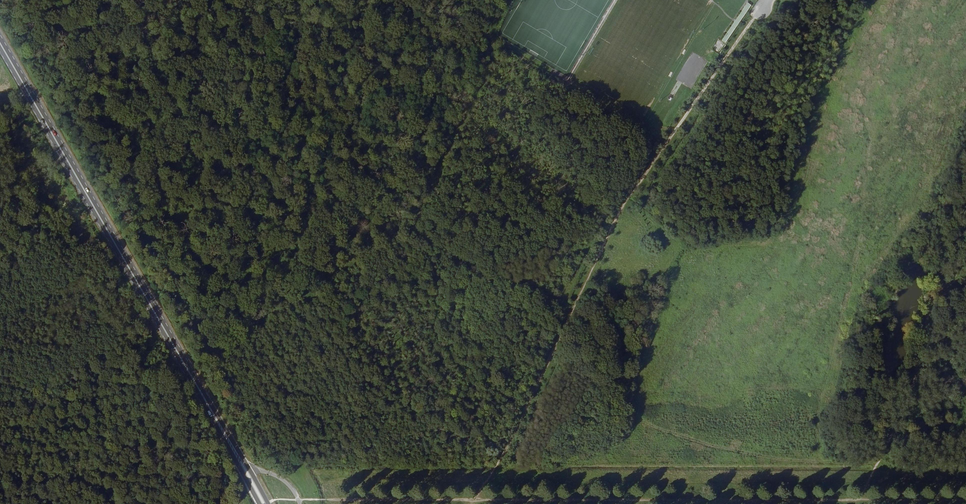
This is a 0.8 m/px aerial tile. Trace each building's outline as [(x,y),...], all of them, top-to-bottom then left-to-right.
[(740,7),(722,34),(726,37),(732,29),(733,29),(740,19),(739,18),(745,10),(740,7)]
